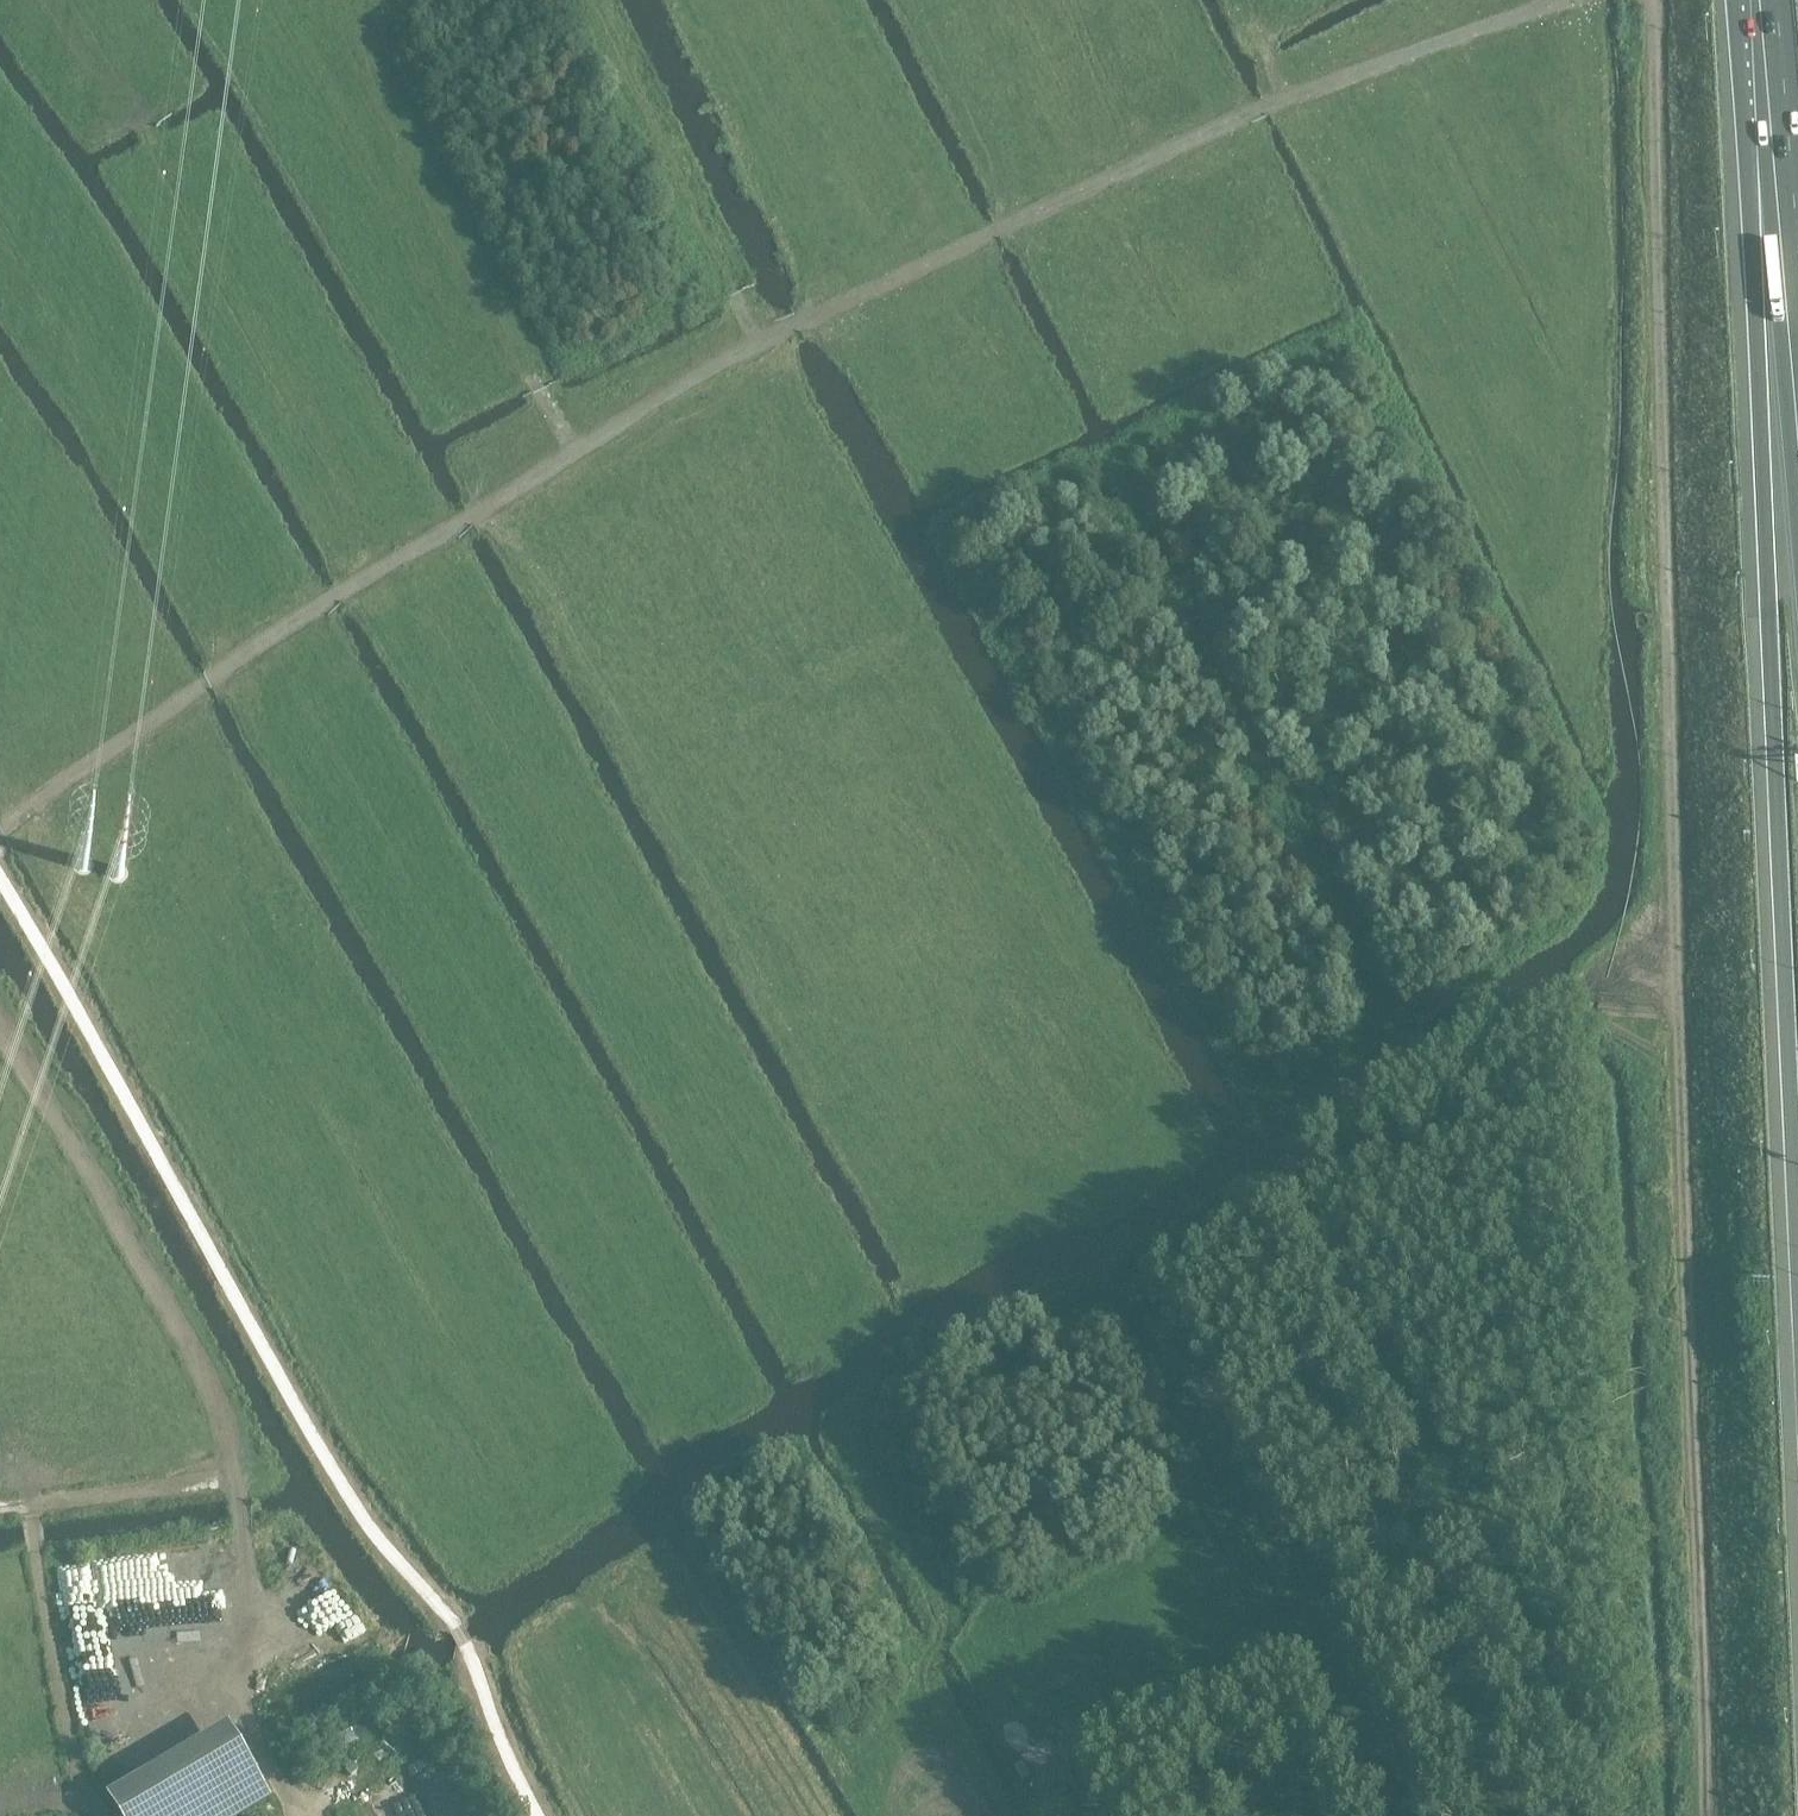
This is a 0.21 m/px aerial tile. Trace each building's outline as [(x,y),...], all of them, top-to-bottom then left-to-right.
[(121,1815),(236,1815),(273,1794),(228,1719),(106,1791),(121,1815)]
